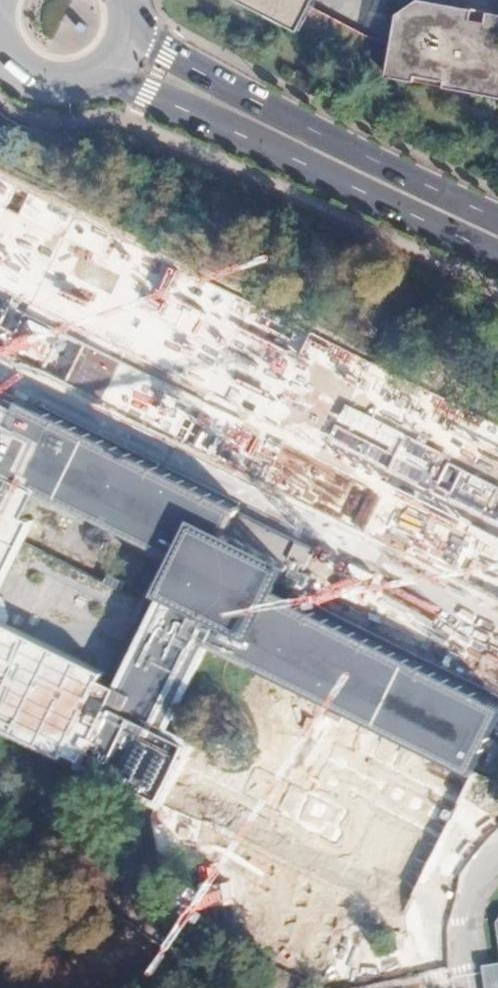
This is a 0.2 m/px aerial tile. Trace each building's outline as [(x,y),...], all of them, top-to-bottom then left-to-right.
[(40,26),(76,51),(98,20),(69,0),(58,0),(40,26)] [(299,32),(314,0),(233,0),(299,32)] [(395,16),(385,75),(497,95),(497,15),(416,0),(395,16)] [(0,182),(0,331),(11,336),(0,357),(497,602),(497,427),(0,182)] [(0,465),(0,471),(38,491),(175,560),(154,601),(162,606),(218,632),(212,644),(470,775),(487,740),(497,719),(497,707),(274,593),(287,567),(227,536),(240,511),(31,404),(28,409),(13,401),(0,426),(0,452),(5,454),(0,465)] [(31,519),(25,516),(38,491),(0,471),(0,580),(31,519)] [(108,690),(76,764),(73,770),(155,811),(192,738),(170,727),(212,644),(218,632),(162,606),(117,695),(108,690)] [(76,764),(108,690),(88,680),(90,675),(0,629),(0,732),(56,761),(59,756),(76,764)] [(398,762),(314,723),(285,784),(225,756),(193,824),(260,855),(228,925),(301,958),(334,888),(402,920),(438,840),(375,812),(398,762)] [(487,740),(470,775),(478,779),(496,744),(487,740)]
